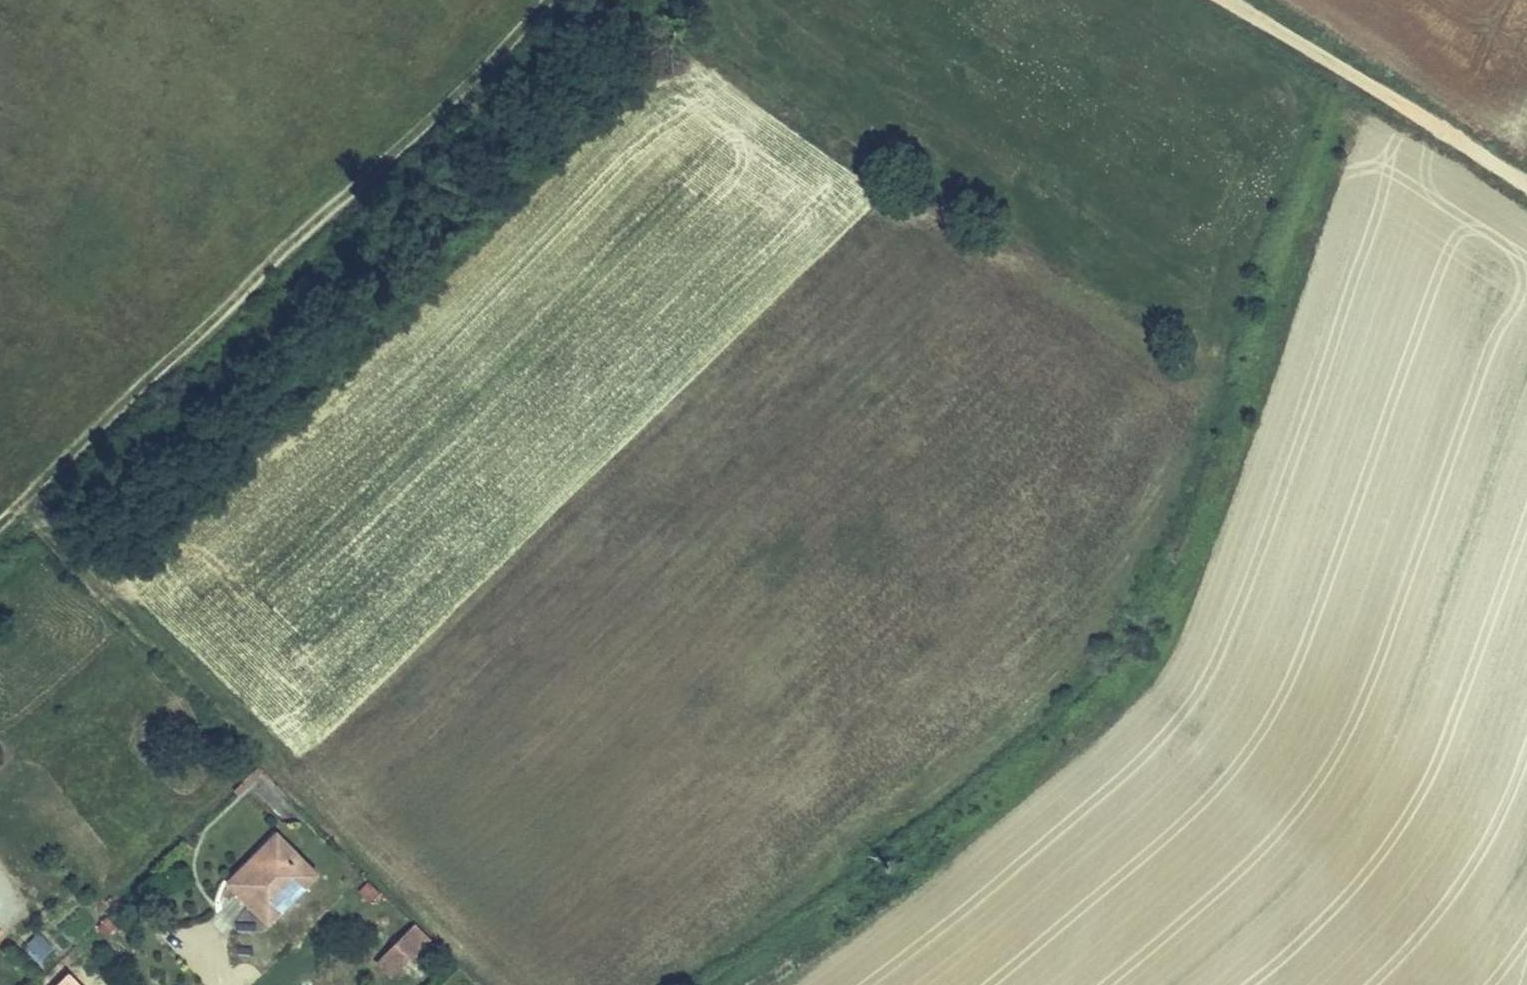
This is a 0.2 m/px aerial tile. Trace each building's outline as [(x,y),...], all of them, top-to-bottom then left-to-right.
[(316,863),(279,825),(232,872),(270,909),(316,863)] [(417,923),(373,961),(390,980),(433,942),(417,923)] [(39,960),(54,951),(44,934),(28,943),(39,960)]
